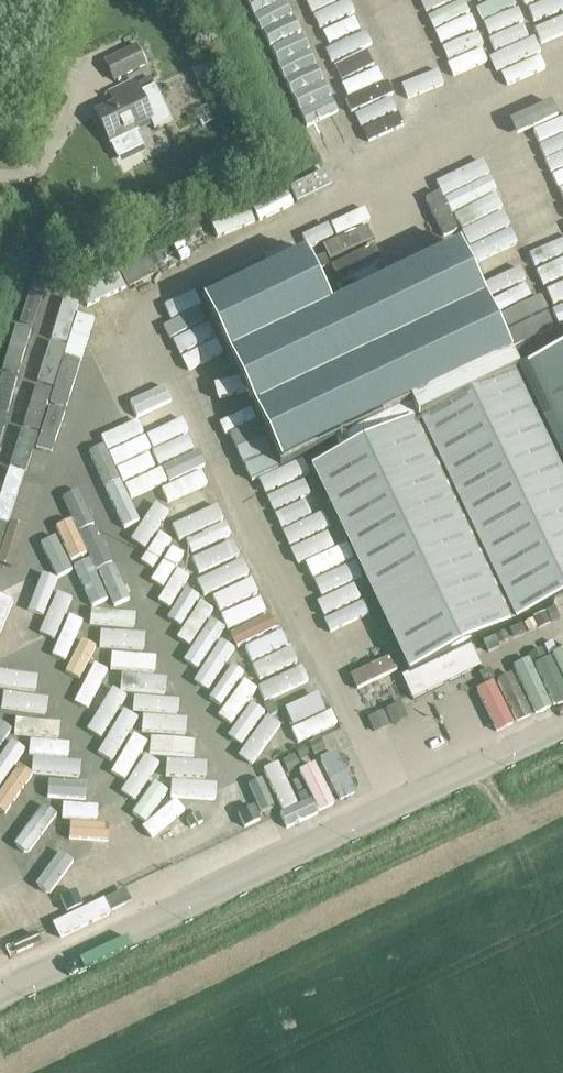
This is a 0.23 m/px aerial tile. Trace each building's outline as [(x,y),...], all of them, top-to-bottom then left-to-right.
[(104,61),(114,81),(145,66),(135,46),(104,61)] [(209,46),(194,51),(199,64),(213,59),(209,46)] [(154,86),(138,94),(132,81),(107,93),(113,105),(96,114),(118,159),(143,147),(134,127),(149,120),(153,129),(171,121),(154,86)] [(475,161),(489,196),(540,177),(529,147),(492,161),(490,156),(475,161)] [(543,161),(562,184),(562,183),(562,163),(555,152),(543,161)] [(310,191),(343,181),(338,165),(305,175),(310,191)] [(510,358),(457,247),(330,307),(305,254),(200,304),(279,468),(333,443),(339,455),(309,469),(405,669),(398,672),(411,700),(479,668),(469,647),(562,602),(562,350),(513,374),(507,360),(510,358)] [(94,283),(75,287),(86,332),(109,327),(104,305),(99,306),(94,283)] [(198,360),(180,368),(197,407),(215,400),(198,360)] [(207,470),(195,476),(208,503),(220,497),(207,470)] [(206,536),(219,575),(238,569),(224,530),(206,536)] [(0,555),(0,563),(4,574),(38,561),(30,543),(0,555)] [(30,880),(92,851),(78,821),(118,802),(40,641),(0,660),(0,818),(30,880)] [(261,685),(270,682),(256,647),(247,651),(261,685)] [(308,711),(331,702),(327,691),(304,699),(308,711)] [(267,703),(282,738),(301,729),(294,713),(300,710),(292,692),(267,703)] [(316,787),(334,785),(333,777),(350,774),(346,746),(311,751),(316,787)] [(194,810),(98,852),(118,899),(215,856),(194,810)]
